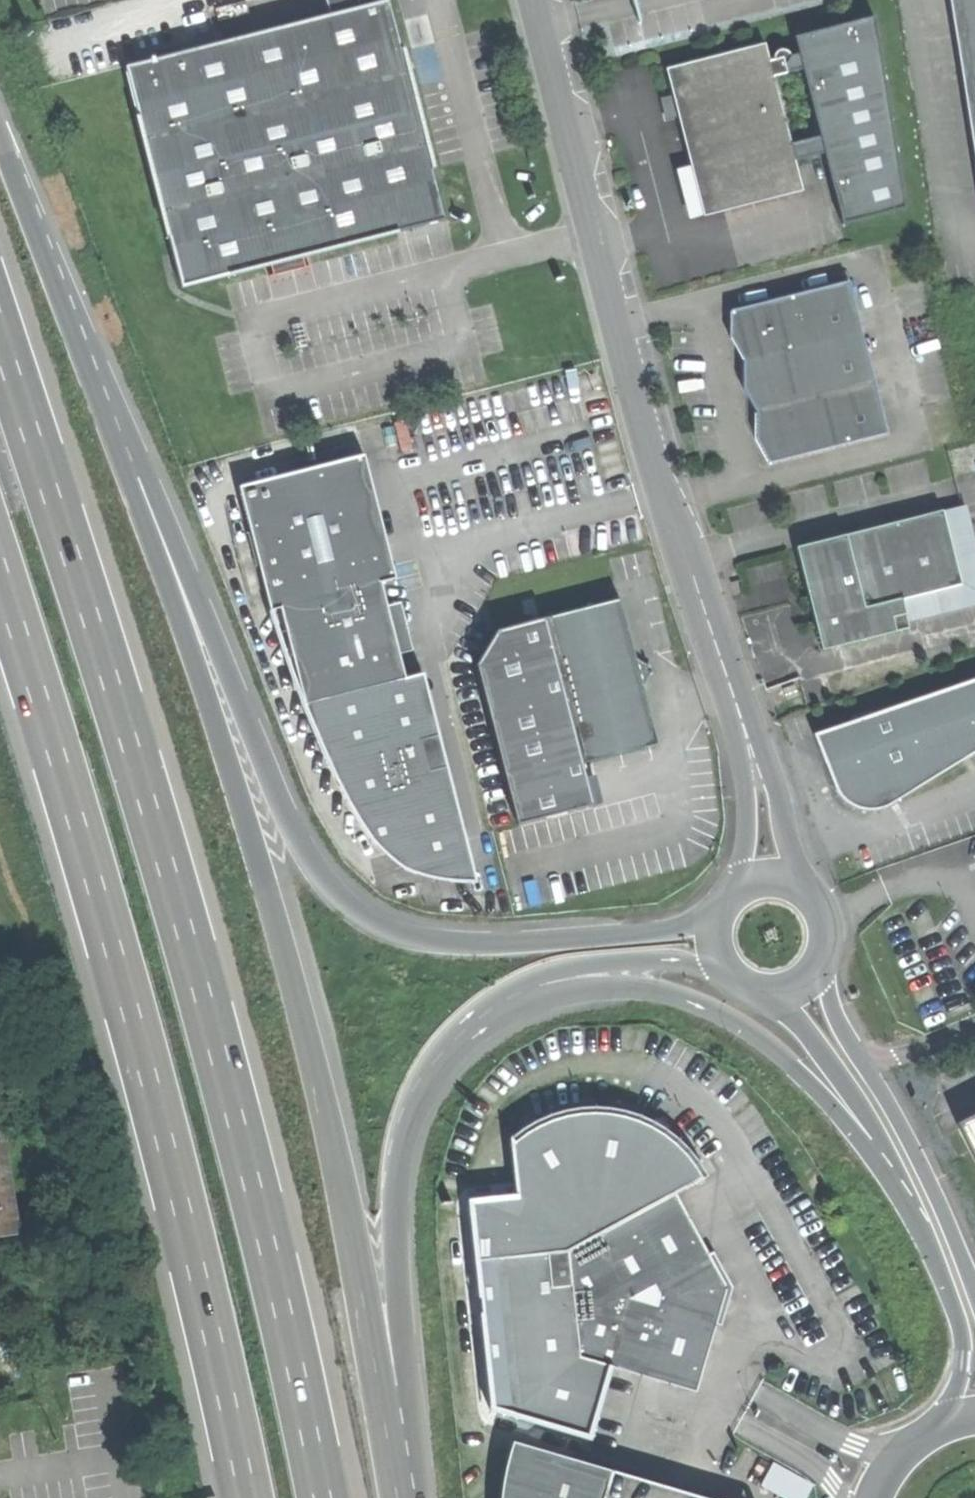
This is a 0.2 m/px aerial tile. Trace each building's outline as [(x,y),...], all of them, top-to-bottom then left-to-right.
[(391,0),(126,68),(182,288),(300,258),(301,264),(334,255),(332,250),(447,220),(419,107),(391,0)] [(974,109),(974,0),(958,0),(974,109)] [(800,54),(771,60),(796,161),(825,153),(843,223),(906,208),(876,15),(795,35),(800,54)] [(686,153),(702,216),(803,190),(796,161),(771,60),(766,43),(665,69),(671,94),(676,115),(686,153)] [(664,118),(676,115),(671,94),(658,97),(664,118)] [(770,437),(770,465),(887,436),(849,283),(731,312),(744,335),(744,362),(758,387),(757,414),(770,437)] [(730,340),(744,362),(744,335),(731,312),(730,340)] [(744,393),(757,414),(758,387),(744,362),(744,379),(744,393)] [(756,441),(770,465),(770,437),(757,414),(756,441)] [(363,457),(238,488),(270,611),(280,608),(304,705),(404,677),(398,654),(385,606),(379,582),(395,578),(380,521),(363,457)] [(943,512),(962,586),(903,601),(909,626),(974,609),(974,538),(967,506),(943,512)] [(806,584),(823,652),(910,630),(909,626),(903,601),(962,586),(943,512),(797,549),(806,584)] [(622,597),(544,618),(584,763),(660,742),(645,684),(633,685),(627,661),(638,658),(632,634),(622,597)] [(401,602),(385,606),(398,654),(413,650),(401,602)] [(522,825),(596,805),(584,763),(544,618),(495,631),(475,664),(520,820),(522,825)] [(653,668),(638,658),(627,661),(633,685),(645,684),(653,668)] [(472,880),(418,669),(404,677),(304,705),(335,789),(366,840),(396,867),(436,878),(472,880)] [(816,735),(824,756),(832,777),(834,786),(840,794),(850,805),(863,810),(875,812),(888,809),(974,754),(974,681),(816,735)] [(784,690),(788,702),(800,698),(796,685),(784,690)] [(464,1233),(468,1264),(498,1260),(500,1279),(495,1280),(509,1415),(587,1439),(607,1369),(694,1394),(714,1325),(720,1327),(732,1288),(713,1252),(708,1255),(690,1222),(676,1196),(705,1178),(690,1152),(665,1130),(636,1115),(626,1113),(598,1107),(564,1110),(537,1122),(510,1138),(487,1166),(471,1199),(464,1233)] [(17,1231),(5,1147),(0,1147),(0,1234),(17,1231)] [(109,1225),(94,1233),(99,1243),(114,1236),(109,1225)] [(515,1450),(509,1474),(507,1497),(699,1497),(612,1472),(611,1477),(515,1450)] [(783,1497),(807,1497),(815,1483),(772,1460),(758,1485),(783,1497)]
